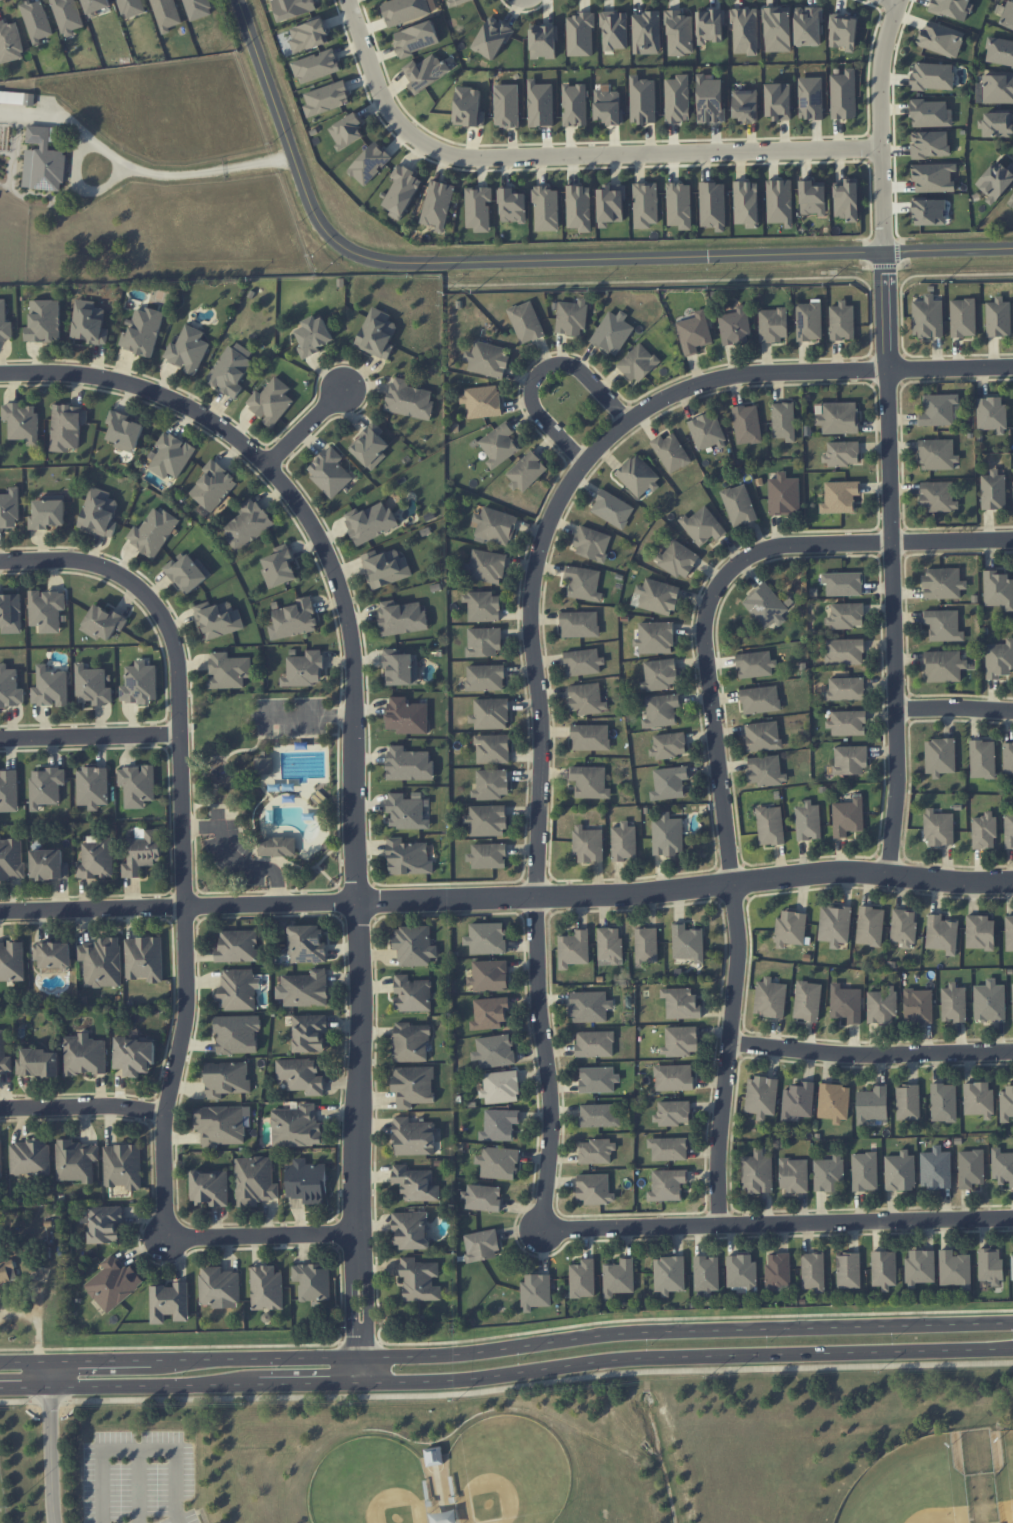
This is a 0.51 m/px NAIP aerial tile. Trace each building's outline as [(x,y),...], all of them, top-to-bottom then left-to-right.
[(32,43),(54,36),(42,0),(41,0),(32,3),(32,0),(20,4),(32,43)] [(74,34),(73,29),(84,26),(76,0),(52,0),(63,38),(74,34)] [(109,0),(84,0),(88,15),(112,8),(109,0)] [(142,0),(118,0),(124,19),(146,12),(142,0)] [(163,35),(171,32),(169,28),(182,23),(175,0),(151,0),(163,35)] [(210,0),(184,0),(191,21),(214,14),(210,0)] [(279,22),(319,8),(316,0),(272,0),(271,0),(279,22)] [(381,3),(389,27),(431,13),(427,0),(391,0),(381,3)] [(966,22),(973,0),(932,0),(929,10),(966,22)] [(1012,29),(1012,1),(1010,0),(1008,0),(999,23),(1012,29)] [(765,52),(791,51),(790,7),(764,7),(765,52)] [(822,45),(822,7),(795,8),(795,46),(822,45)] [(757,8),(732,9),(733,54),(758,54),(757,8)] [(693,55),(693,15),(682,15),(682,10),(667,10),(668,55),(693,55)] [(698,10),(698,45),(706,45),(706,41),(724,41),(723,10),(698,10)] [(601,12),(602,50),(628,49),(627,11),(601,12)] [(660,12),(632,12),(633,54),(660,54),(660,12)] [(593,13),(567,14),(568,56),(594,55),(593,13)] [(831,14),(829,46),(846,47),(846,51),(855,52),(857,15),(831,14)] [(489,16),(493,15),(515,29),(507,42),(505,41),(492,60),(473,49),(471,46),(489,16)] [(294,52),(329,43),(322,18),(290,26),(293,39),(290,39),(294,52)] [(6,24),(5,19),(0,20),(0,59),(1,64),(26,57),(17,22),(6,24)] [(917,45),(956,59),(966,33),(926,19),(917,45)] [(440,43),(432,20),(392,33),(400,57),(440,43)] [(557,58),(556,25),(530,25),(531,58),(557,58)] [(984,62),(1012,67),(1012,41),(989,37),(984,62)] [(300,84),(341,71),(334,48),(292,62),(300,84)] [(452,73),(446,61),(441,64),(436,54),(416,64),(415,61),(403,67),(412,83),(410,84),(414,92),(452,73)] [(954,64),(916,63),(915,73),(911,73),(910,89),(954,90),(954,64)] [(856,68),(845,68),(845,74),(831,75),(832,118),(857,118),(856,68)] [(655,79),(639,80),(639,74),(630,75),(631,123),(656,123),(655,79)] [(689,122),(689,74),(675,74),(675,79),(665,79),(665,122),(689,122)] [(723,79),(704,80),(704,74),(697,74),(698,123),(723,123),(723,79)] [(983,75),(982,102),(1012,102),(1012,75),(983,75)] [(798,78),(799,119),(823,119),(823,77),(798,78)] [(529,127),(554,126),(553,83),(536,84),(535,78),(528,78),(529,127)] [(308,118),(352,103),(344,80),(304,93),(308,104),(304,106),(308,118)] [(791,119),(790,83),(765,83),(766,119),(791,119)] [(519,126),(518,84),(495,85),(496,127),(519,126)] [(587,126),(586,84),(563,84),(564,126),(587,126)] [(484,126),(485,112),(480,111),(481,88),(455,87),(454,125),(484,126)] [(595,120),(605,120),(605,125),(621,125),(620,90),(595,91),(595,120)] [(733,90),(733,121),(758,120),(757,90),(733,90)] [(35,92),(0,91),(0,104),(35,104),(35,92)] [(911,127),(952,126),(952,109),(947,109),(947,100),(911,101),(911,127)] [(364,137),(359,127),(363,125),(357,112),(328,128),(339,150),(364,137)] [(1012,112),(984,113),(985,119),(978,120),(979,129),(983,129),(984,138),(1012,136),(1012,113),(1012,112)] [(33,189),(63,191),(66,152),(49,150),(50,141),(56,142),(57,127),(28,125),(27,142),(36,143),(33,189)] [(949,131),(911,132),(912,158),(949,157),(949,131)] [(365,186),(393,157),(375,141),(347,170),(365,186)] [(1012,162),(1004,170),(995,162),(974,185),(993,202),(1012,181),(1012,162)] [(912,164),(912,182),(916,182),(916,192),(953,191),(953,171),(957,171),(957,163),(912,164)] [(400,221),(424,178),(398,164),(391,177),(396,179),(382,205),(391,210),(389,215),(400,221)] [(858,178),(844,178),(844,182),(834,182),(835,220),(858,219),(858,178)] [(444,231),(456,186),(432,179),(419,225),(444,231)] [(793,228),(792,179),(766,180),(767,223),(785,222),(785,228),(793,228)] [(734,223),(745,223),(745,228),(759,228),(758,181),(734,181),(734,223)] [(826,214),(825,181),(800,181),(800,215),(826,214)] [(701,226),(715,226),(715,231),(725,231),(725,182),(700,183),(701,226)] [(659,226),(657,183),(633,183),(634,227),(659,226)] [(691,230),(691,183),(667,183),(668,225),(679,225),(680,230),(691,230)] [(535,231),(559,230),(558,190),(550,190),(550,185),(534,186),(535,231)] [(591,185),(567,186),(567,228),(579,228),(579,232),(591,232),(591,185)] [(625,221),(624,185),(598,186),(598,228),(608,227),(608,222),(625,221)] [(490,201),(493,201),(492,187),(466,187),(466,228),(474,228),(474,232),(490,232),(490,201)] [(526,193),(514,193),(514,187),(500,188),(501,222),(527,222),(526,193)] [(910,213),(909,200),(943,199),(944,209),(941,209),(941,216),(943,216),(944,224),(912,224),(911,218),(909,217),(908,214),(910,213)] [(912,301),(913,337),(944,336),(943,300),(934,300),(933,294),(925,294),(925,301),(912,301)] [(987,336),(1011,336),(1011,301),(1003,302),(1003,296),(995,296),(995,302),(986,302),(987,336)] [(558,301),(556,333),(584,336),(587,298),(578,298),(578,303),(558,301)] [(13,340),(12,321),(7,322),(6,299),(0,299),(0,340),(13,340)] [(975,299),(950,299),(951,336),(976,336),(975,299)] [(59,300),(30,300),(30,326),(25,327),(25,342),(60,341),(59,300)] [(522,345),(546,335),(531,300),(507,310),(522,345)] [(854,305),(847,306),(846,300),(838,300),(838,305),(829,306),(830,340),(855,339),(854,305)] [(103,328),(105,304),(74,302),(72,338),(87,339),(87,343),(107,345),(108,328),(103,328)] [(822,340),(821,302),(796,303),(797,341),(822,340)] [(747,305),(737,306),(737,312),(719,314),(722,346),(751,343),(747,305)] [(391,314),(372,306),(355,346),(388,360),(394,345),(390,343),(398,324),(389,320),(391,314)] [(163,311),(146,307),(146,310),(135,308),(130,333),(122,331),(119,349),(154,355),(163,311)] [(696,317),(676,322),(685,357),(699,353),(697,347),(714,343),(705,308),(694,311),(696,317)] [(787,309),(759,309),(759,341),(788,341),(787,309)] [(590,341),(616,357),(635,327),(624,320),(628,315),(620,310),(617,315),(609,310),(590,341)] [(303,359),(321,351),(319,347),(334,340),(322,314),(303,322),(305,326),(295,331),(302,345),(297,347),(303,359)] [(195,375),(210,343),(201,339),(204,332),(185,323),(176,344),(171,341),(163,358),(184,368),(183,370),(195,375)] [(465,350),(463,359),(470,361),(467,370),(504,380),(510,356),(505,355),(506,348),(475,340),(472,352),(465,350)] [(636,384),(660,362),(641,341),(617,364),(636,384)] [(235,398),(243,386),(239,384),(253,360),(228,345),(206,380),(235,398)] [(261,394),(256,390),(246,404),(265,418),(263,421),(273,428),(294,400),(286,394),(291,388),(275,375),(261,394)] [(431,420),(435,401),(431,400),(432,391),(408,386),(409,380),(392,376),(386,411),(431,420)] [(502,415),(499,386),(458,391),(460,404),(466,404),(468,419),(502,415)] [(954,425),(954,404),(959,404),(959,394),(924,394),(924,413),(918,413),(919,425),(954,425)] [(977,397),(976,429),(996,430),(996,435),(1005,435),(1006,397),(977,397)] [(795,442),(794,402),(772,402),(772,438),(786,438),(786,442),(795,442)] [(822,434),(858,433),(858,402),(822,402),(822,415),(815,415),(815,425),(822,425),(822,434)] [(38,444),(38,404),(3,404),(3,420),(8,420),(8,439),(29,439),(29,445),(38,444)] [(737,445),(762,443),(758,404),(733,407),(737,445)] [(87,423),(87,406),(53,405),(51,451),(71,452),(71,448),(80,448),(81,423),(87,423)] [(144,425),(128,420),(130,415),(111,409),(106,423),(112,425),(106,444),(135,453),(144,425)] [(699,451),(716,444),(718,449),(728,445),(714,410),(687,421),(699,451)] [(478,441),(490,459),(486,462),(492,470),(520,449),(510,435),(515,431),(507,420),(478,441)] [(348,448),(371,470),(393,447),(380,435),(384,431),(374,421),(348,448)] [(196,448),(165,430),(155,447),(159,449),(148,468),(166,479),(169,473),(178,478),(196,448)] [(663,439),(661,436),(652,440),(668,474),(691,463),(676,433),(663,439)] [(954,455),(954,439),(920,440),(921,470),(957,469),(957,455),(954,455)] [(859,464),(859,441),(827,442),(827,455),(822,455),(822,465),(859,464)] [(339,462),(344,458),(332,445),(306,470),(333,498),(354,478),(339,462)] [(548,469),(531,450),(504,475),(522,493),(548,469)] [(662,479),(637,453),(615,473),(640,500),(662,479)] [(202,469),(207,473),(189,493),(211,512),(239,482),(213,458),(202,469)] [(981,475),(982,509),(1006,509),(1006,474),(999,474),(998,468),(989,468),(990,475),(981,475)] [(800,514),(799,477),(787,478),(787,471),(777,471),(777,478),(768,478),(769,515),(800,514)] [(825,503),(819,503),(820,513),(855,512),(855,495),(861,495),(861,481),(825,482),(825,503)] [(921,482),(922,511),(959,510),(959,501),(953,501),(953,481),(921,482)] [(758,519),(745,483),(720,492),(733,528),(758,519)] [(111,492),(90,486),(78,527),(113,538),(118,522),(113,521),(119,501),(110,498),(111,492)] [(0,494),(0,529),(20,529),(19,487),(10,487),(10,493),(0,494)] [(635,507),(603,489),(590,511),(623,530),(635,507)] [(274,524),(254,497),(237,509),(241,513),(221,528),(238,552),(274,524)] [(29,528),(29,514),(35,514),(35,499),(67,498),(67,524),(50,524),(50,528),(29,528)] [(359,512),(357,508),(343,514),(357,545),(398,527),(386,500),(359,512)] [(717,541),(727,534),(707,505),(688,518),(686,514),(679,519),(698,547),(714,536),(717,541)] [(158,558),(178,518),(154,506),(142,529),(134,525),(126,541),(158,558)] [(474,536),(509,546),(518,517),(484,506),(481,514),(475,512),(470,526),(476,528),(474,536)] [(572,553),(604,562),(612,535),(581,525),(572,553)] [(685,581),(701,556),(673,537),(656,562),(685,581)] [(274,548),(276,553),(262,559),(265,568),(262,569),(269,589),(298,578),(292,562),(294,561),(288,543),(274,548)] [(376,550),(361,555),(372,589),(413,576),(406,555),(400,557),(397,548),(378,555),(376,550)] [(506,554),(473,549),(471,564),(465,563),(463,578),(502,584),(506,554)] [(188,595),(211,574),(191,552),(178,564),(174,559),(163,568),(188,595)] [(601,571),(567,565),(564,578),(570,579),(567,596),(602,602),(603,593),(597,592),(601,571)] [(924,599),(961,598),(960,589),(967,589),(967,580),(960,580),(960,568),(927,568),(927,575),(923,576),(924,599)] [(998,576),(998,570),(984,570),(985,606),(1006,605),(1006,611),(1012,611),(1012,575),(998,576)] [(827,596),(863,595),(862,572),(822,573),(822,583),(827,583),(827,596)] [(681,587),(646,578),(644,586),(637,584),(635,592),(642,594),(638,607),(673,616),(681,587)] [(777,623),(791,610),(765,581),(742,602),(766,629),(775,621),(777,623)] [(29,590),(29,626),(40,625),(41,633),(61,633),(60,610),(66,610),(66,591),(42,591),(42,590),(29,590)] [(21,594),(4,594),(4,591),(0,591),(0,627),(1,627),(2,633),(22,633),(21,594)] [(463,593),(463,602),(468,602),(468,622),(501,621),(500,592),(463,593)] [(318,631),(311,596),(296,599),(298,605),(272,609),(275,625),(268,626),(271,640),(318,631)] [(429,630),(426,609),(421,610),(420,602),(395,605),(394,600),(378,602),(383,636),(429,630)] [(196,606),(209,602),(210,606),(227,601),(231,602),(234,610),(239,609),(245,627),(209,639),(204,624),(200,625),(196,612),(198,612),(196,606)] [(80,628),(98,640),(102,635),(109,640),(117,628),(122,631),(129,620),(112,609),(110,612),(96,603),(80,628)] [(864,627),(864,603),(831,604),(831,617),(826,617),(827,628),(864,627)] [(958,610),(923,610),(923,624),(930,624),(930,641),(965,641),(964,631),(959,631),(958,610)] [(599,611),(561,612),(561,637),(599,637),(599,611)] [(673,622),(640,622),(640,638),(634,638),(635,653),(674,653),(673,622)] [(467,628),(467,656),(501,656),(500,628),(467,628)] [(986,644),(986,679),(1000,679),(1000,675),(1011,675),(1010,670),(1012,669),(1012,638),(1006,638),(1006,643),(986,644)] [(864,664),(863,639),(825,640),(826,665),(864,664)] [(385,685),(419,684),(418,662),(413,662),(413,653),(398,654),(398,648),(384,649),(385,685)] [(601,673),(600,665),(606,665),(605,657),(599,657),(598,648),(565,652),(567,676),(601,673)] [(287,656),(288,676),(281,677),(281,685),(323,685),(322,649),(306,650),(306,656),(287,656)] [(737,654),(740,679),(773,675),(772,667),(778,667),(777,659),(771,660),(770,650),(737,654)] [(961,651),(925,651),(925,682),(961,681),(961,669),(967,669),(967,659),(961,659),(961,651)] [(244,688),(244,677),(252,677),(251,657),(228,657),(228,652),(210,652),(211,675),(209,675),(209,688),(244,688)] [(121,702),(157,702),(157,665),(147,665),(146,659),(135,659),(136,666),(126,666),(126,685),(120,685),(121,702)] [(644,661),(645,682),(641,682),(641,690),(678,688),(676,659),(644,661)] [(77,702),(93,701),(94,704),(113,704),(112,687),(106,687),(106,669),(85,669),(85,662),(76,662),(77,702)] [(24,706),(24,688),(18,688),(18,668),(7,668),(7,663),(0,663),(0,706),(24,706)] [(37,664),(37,686),(32,686),(31,704),(55,705),(55,706),(68,706),(68,670),(48,670),(48,664),(37,664)] [(504,665),(466,665),(467,691),(504,690),(504,665)] [(829,690),(825,690),(825,701),(865,699),(864,677),(829,678),(829,690)] [(569,685),(570,711),(579,710),(579,713),(608,712),(608,701),(601,702),(600,683),(569,685)] [(780,710),(778,686),(741,689),(743,714),(780,710)] [(645,697),(647,718),(642,718),(643,728),(677,725),(676,707),(682,707),(680,693),(645,697)] [(428,733),(428,703),(407,703),(407,697),(388,697),(388,729),(397,729),(397,734),(428,733)] [(509,698),(475,699),(475,715),(472,715),(472,729),(509,729),(509,698)] [(866,735),(865,710),(831,711),(831,720),(826,720),(826,728),(832,728),(832,736),(866,735)] [(782,748),(778,720),(744,724),(748,752),(782,748)] [(609,724),(572,725),(572,750),(610,750),(609,724)] [(653,734),(654,748),(650,748),(651,759),(687,756),(685,732),(653,734)] [(510,762),(509,735),(476,735),(476,763),(510,762)] [(955,738),(925,739),(926,776),(940,776),(940,773),(956,772),(955,738)] [(970,778),(996,778),(995,740),(970,741),(970,778)] [(1003,742),(1004,774),(1012,774),(1012,742),(1003,742)] [(388,779),(434,780),(434,760),(430,759),(430,751),(404,751),(404,745),(388,745),(388,779)] [(834,775),(867,774),(866,746),(833,746),(834,775)] [(748,757),(750,786),(788,783),(787,773),(781,774),(780,755),(748,757)] [(256,774),(273,774),(273,757),(255,758),(256,774)] [(145,808),(145,800),(155,800),(155,764),(141,765),(141,767),(118,768),(118,786),(125,786),(125,808),(145,808)] [(611,798),(611,788),(605,788),(606,767),(570,766),(570,780),(576,780),(576,797),(611,798)] [(654,768),(655,791),(650,791),(651,800),(685,798),(684,780),(690,779),(689,766),(654,768)] [(108,767),(77,768),(78,806),(88,806),(88,811),(99,810),(99,805),(109,805),(108,767)] [(19,811),(18,769),(1,769),(1,768),(0,768),(0,812),(19,811)] [(31,811),(40,811),(40,804),(60,803),(60,785),(66,785),(66,768),(30,769),(31,811)] [(509,769),(477,770),(477,789),(471,789),(472,798),(509,797),(509,769)] [(430,828),(431,819),(423,819),(424,799),(404,798),(404,793),(388,793),(388,812),(391,812),(391,828),(430,828)] [(834,838),(847,838),(847,831),(864,831),(863,796),(853,797),(853,802),(833,803),(834,838)] [(821,839),(820,804),(812,805),(812,800),(804,800),(804,806),(795,806),(797,840),(821,839)] [(506,805),(470,806),(470,815),(463,815),(463,824),(470,824),(470,836),(506,835),(506,805)] [(756,808),(761,846),(785,842),(781,805),(756,808)] [(954,845),(953,813),(935,813),(935,807),(925,808),(926,845),(954,845)] [(683,818),(670,818),(670,811),(662,811),(662,819),(652,820),(653,855),(684,854),(683,818)] [(1005,849),(1012,848),(1012,813),(1004,813),(1005,849)] [(996,848),(995,814),(972,814),(973,848),(996,848)] [(636,823),(621,823),(621,827),(612,827),(612,861),(637,860),(636,823)] [(575,862),(603,861),(603,829),(583,829),(583,824),(574,824),(575,862)] [(160,828),(136,829),(137,838),(126,838),(127,863),(122,864),(122,878),(141,877),(141,864),(161,864),(160,828)] [(257,839),(272,838),(272,837),(282,836),(282,838),(293,838),(294,855),(257,857),(257,839)] [(389,874),(434,873),(433,861),(428,861),(428,842),(402,843),(402,837),(388,838),(389,874)] [(24,880),(23,838),(0,839),(0,881),(24,880)] [(82,864),(77,864),(77,878),(114,877),(113,840),(81,841),(82,864)] [(506,868),(506,844),(472,844),(472,853),(467,854),(467,861),(472,861),(472,868),(506,868)] [(31,850),(32,880),(69,879),(69,862),(63,862),(63,849),(31,850)] [(821,905),(819,940),(830,941),(830,948),(839,949),(839,942),(849,943),(851,907),(821,905)] [(884,908),(859,907),(857,944),(882,946),(884,908)] [(891,942),(903,942),(903,948),(915,949),(916,910),(893,909),(891,942)] [(776,948),(784,948),(784,943),(805,944),(806,912),(778,911),(776,948)] [(927,948),(946,949),(946,955),(957,956),(958,920),(942,920),(942,913),(928,913),(927,948)] [(995,917),(967,916),(966,949),(994,949),(995,917)] [(506,953),(505,922),(469,923),(470,936),(463,936),(463,945),(470,945),(470,954),(506,953)] [(673,958),(695,958),(695,964),(704,964),(703,928),(686,929),(686,922),(673,923),(673,958)] [(326,962),(326,942),(322,942),(321,925),(291,926),(292,963),(326,962)] [(430,926),(393,927),(394,949),(399,949),(399,966),(431,965),(431,957),(438,957),(438,945),(431,945),(430,926)] [(599,965),(622,964),(622,927),(598,928),(599,965)] [(635,968),(646,967),(646,962),(658,962),(658,927),(635,927),(635,968)] [(558,935),(559,970),(569,970),(568,964),(589,963),(589,928),(575,928),(575,935),(558,935)] [(215,962),(258,961),(257,930),(220,930),(220,948),(215,949),(215,962)] [(162,937),(125,938),(126,979),(148,978),(148,983),(163,982),(162,937)] [(121,986),(121,940),(78,940),(78,960),(84,960),(84,986),(121,986)] [(24,941),(7,941),(7,943),(0,943),(0,981),(25,981),(24,941)] [(40,968),(71,967),(71,941),(34,942),(34,959),(40,959),(40,968)] [(508,989),(507,960),(473,961),(473,976),(467,977),(468,990),(508,989)] [(311,975),(281,975),(281,985),(276,985),(276,999),(284,998),(284,1006),(328,1005),(327,968),(311,969),(311,975)] [(256,1009),(255,988),(260,988),(260,977),(254,978),(254,969),(222,970),(222,987),(218,987),(219,1010),(256,1009)] [(432,1011),(431,980),(409,980),(408,974),(395,974),(395,995),(395,1011),(432,1011)] [(787,983),(772,983),(772,979),(756,978),(755,1015),(785,1017),(787,983)] [(1006,1021),(1005,985),(996,985),(996,978),(986,978),(986,985),(974,985),(975,1022),(1006,1021)] [(793,1018),(818,1021),(823,984),(797,981),(793,1018)] [(942,1022),(966,1022),(966,987),(956,987),(956,981),(948,981),(948,987),(942,988),(942,1022)] [(861,1024),(862,989),(841,988),(841,982),(831,982),(830,1018),(848,1018),(848,1024),(861,1024)] [(896,1023),(896,985),(884,985),(884,991),(867,991),(867,1023),(896,1023)] [(666,998),(667,1019),(702,1018),(701,1004),(697,1004),(697,994),(692,994),(691,987),(660,988),(661,998),(666,998)] [(933,1022),(933,989),(904,989),(905,1023),(933,1022)] [(607,1022),(607,1009),(614,1008),(614,1000),(607,1000),(607,991),(570,992),(571,1023),(607,1022)] [(501,1028),(501,1021),(506,1020),(506,1010),(509,1010),(509,997),(474,999),(475,1021),(470,1021),(470,1029),(501,1028)] [(293,1015),(294,1052),(324,1051),(324,1034),(327,1034),(327,1014),(293,1015)] [(257,1053),(257,1030),(261,1030),(261,1015),(214,1016),(214,1033),(217,1033),(218,1054),(257,1053)] [(429,1061),(428,1023),(394,1024),(394,1062),(429,1061)] [(666,1046),(660,1047),(661,1055),(698,1054),(697,1026),(665,1027),(666,1046)] [(12,1072),(12,1056),(6,1056),(6,1029),(0,1029),(0,1072),(12,1072)] [(577,1057),(614,1056),(614,1031),(576,1032),(577,1057)] [(107,1073),(106,1039),(89,1039),(89,1034),(63,1035),(65,1075),(107,1073)] [(476,1038),(477,1051),(471,1052),(472,1061),(478,1060),(478,1068),(515,1064),(512,1034),(476,1038)] [(154,1038),(114,1038),(113,1068),(126,1068),(126,1077),(140,1077),(140,1072),(154,1072),(154,1038)] [(60,1077),(59,1052),(47,1052),(47,1048),(22,1048),(22,1060),(17,1060),(17,1075),(45,1074),(45,1077),(60,1077)] [(276,1060),(277,1080),(287,1079),(288,1090),(306,1090),(306,1096),(324,1095),(324,1076),(317,1076),(317,1059),(276,1060)] [(249,1093),(249,1062),(205,1062),(206,1099),(223,1099),(223,1093),(249,1093)] [(656,1091),(693,1090),(693,1064),(655,1065),(656,1091)] [(434,1102),(433,1066),(392,1067),(393,1092),(397,1092),(397,1110),(413,1109),(413,1103),(434,1102)] [(614,1067),(580,1068),(580,1093),(617,1092),(617,1074),(614,1074),(614,1067)] [(486,1104),(520,1100),(517,1070),(483,1073),(486,1104)] [(778,1078),(748,1076),(745,1112),(757,1113),(757,1120),(765,1121),(766,1114),(776,1115),(778,1078)] [(783,1089),(782,1120),(799,1121),(799,1117),(813,1117),(814,1082),(801,1081),(801,1085),(790,1084),(790,1089),(783,1089)] [(1007,1081),(1007,1091),(1000,1091),(1000,1122),(1010,1122),(1010,1116),(1012,1116),(1012,1081),(1007,1081)] [(964,1082),(965,1114),(984,1114),(984,1120),(992,1119),(992,1082),(964,1082)] [(956,1122),(956,1083),(931,1084),(931,1122),(956,1122)] [(819,1084),(818,1118),(833,1118),(833,1122),(849,1122),(850,1085),(819,1084)] [(857,1125),(867,1125),(867,1120),(888,1119),(887,1084),(874,1084),(874,1091),(857,1091),(857,1125)] [(919,1085),(896,1085),(897,1120),(920,1119),(919,1085)] [(690,1101),(655,1101),(656,1125),(690,1124),(690,1101)] [(322,1144),(322,1121),(316,1121),(316,1103),(300,1103),(300,1108),(272,1109),(273,1146),(322,1144)] [(581,1127),(620,1126),(619,1104),(580,1105),(581,1127)] [(246,1143),(245,1116),(251,1116),(251,1106),(195,1107),(195,1130),(202,1130),(202,1149),(218,1148),(218,1143),(246,1143)] [(521,1110),(486,1109),(485,1131),(479,1131),(479,1140),(514,1140),(514,1123),(520,1124),(521,1110)] [(409,1116),(394,1117),(394,1155),(436,1154),(435,1122),(410,1122),(409,1116)] [(687,1137),(648,1138),(648,1148),(652,1148),(652,1160),(688,1160),(687,1137)] [(57,1180),(82,1180),(82,1184),(94,1184),(94,1160),(99,1160),(99,1143),(75,1144),(75,1139),(56,1139),(57,1180)] [(10,1141),(11,1175),(50,1174),(50,1140),(10,1141)] [(579,1164),(611,1163),(611,1150),(616,1150),(616,1140),(579,1141),(579,1164)] [(141,1144),(104,1145),(105,1186),(125,1186),(125,1190),(141,1190),(141,1144)] [(952,1188),(951,1151),(942,1152),(942,1145),(933,1145),(933,1152),(920,1152),(921,1189),(952,1188)] [(480,1178),(517,1179),(518,1148),(483,1147),(482,1155),(475,1155),(475,1164),(481,1164),(480,1178)] [(1001,1152),(1001,1147),(991,1147),(992,1182),(1010,1181),(1010,1187),(1012,1187),(1012,1152),(1001,1152)] [(743,1193),(773,1192),(772,1156),(763,1156),(763,1149),(754,1149),(754,1156),(742,1156),(743,1193)] [(984,1150),(959,1150),(959,1189),(973,1189),(973,1183),(984,1183),(984,1150)] [(852,1153),(852,1190),(877,1190),(877,1152),(852,1153)] [(885,1156),(885,1190),(916,1190),(915,1152),(900,1152),(900,1155),(885,1156)] [(844,1183),(843,1153),(833,1153),(833,1159),(814,1159),(814,1192),(840,1191),(840,1183),(844,1183)] [(235,1158),(237,1207),(260,1206),(260,1200),(279,1199),(279,1183),(273,1183),(272,1157),(235,1158)] [(325,1163),(306,1164),(306,1158),(293,1158),(293,1164),(286,1164),(287,1198),(303,1198),(304,1204),(326,1203),(325,1163)] [(808,1158),(779,1159),(780,1192),(808,1191),(808,1158)] [(403,1201),(440,1200),(440,1185),(431,1185),(431,1170),(407,1170),(407,1164),(393,1165),(393,1183),(402,1183),(403,1201)] [(688,1169),(653,1170),(653,1191),(648,1192),(648,1201),(682,1200),(682,1183),(688,1183),(688,1169)] [(191,1172),(192,1205),(229,1204),(228,1171),(191,1172)] [(577,1174),(578,1203),(615,1202),(615,1193),(609,1193),(609,1174),(577,1174)] [(500,1211),(501,1186),(468,1185),(467,1191),(461,1191),(461,1199),(466,1199),(465,1209),(500,1211)] [(88,1206),(89,1243),(120,1243),(119,1222),(123,1222),(122,1206),(88,1206)] [(428,1211),(393,1212),(393,1231),(397,1231),(397,1249),(429,1249),(428,1211)] [(500,1257),(495,1229),(463,1234),(468,1262),(500,1257)] [(1002,1248),(978,1249),(979,1280),(992,1280),(992,1286),(1002,1286),(1002,1248)] [(971,1290),(970,1254),(953,1254),(953,1249),(940,1250),(940,1285),(961,1285),(962,1290),(971,1290)] [(935,1282),(935,1250),(906,1250),(907,1289),(916,1289),(916,1282),(935,1282)] [(897,1285),(896,1251),(872,1251),(873,1289),(890,1288),(890,1286),(897,1285)] [(802,1253),(803,1288),(815,1288),(815,1293),(825,1293),(824,1252),(802,1253)] [(83,1288),(111,1314),(144,1279),(129,1264),(127,1267),(112,1253),(100,1265),(103,1268),(83,1288)] [(790,1253),(766,1254),(767,1290),(790,1290),(790,1253)] [(860,1253),(837,1253),(838,1288),(861,1287),(860,1253)] [(727,1286),(747,1286),(748,1292),(758,1292),(757,1261),(752,1261),(751,1254),(726,1255),(727,1286)] [(719,1257),(706,1257),(706,1255),(694,1256),(695,1291),(704,1290),(705,1296),(712,1296),(712,1290),(720,1290),(719,1257)] [(685,1291),(684,1256),(654,1257),(655,1294),(670,1294),(670,1291),(685,1291)] [(13,1257),(0,1259),(0,1283),(16,1281),(13,1257)] [(405,1301),(442,1300),(441,1286),(433,1286),(433,1277),(439,1277),(439,1262),(416,1262),(416,1257),(400,1257),(401,1276),(404,1276),(405,1301)] [(614,1293),(634,1292),(634,1257),(620,1257),(620,1263),(604,1264),(604,1299),(614,1298),(614,1293)] [(595,1297),(595,1258),(582,1258),(582,1264),(570,1264),(570,1297),(595,1297)] [(329,1268),(322,1268),(322,1264),(293,1264),(293,1281),(299,1281),(300,1301),(330,1300),(329,1268)] [(240,1303),(239,1271),(223,1271),(222,1266),(200,1267),(201,1304),(240,1303)] [(251,1266),(251,1309),(283,1309),(283,1272),(276,1272),(276,1266),(251,1266)] [(551,1306),(551,1274),(522,1274),(523,1312),(532,1312),(532,1306),(551,1306)] [(151,1324),(165,1323),(165,1315),(174,1314),(174,1321),(189,1321),(188,1281),(174,1282),(174,1285),(150,1286),(151,1324)] [(428,1466),(444,1463),(442,1447),(425,1450),(428,1466)] [(456,1511),(431,1512),(431,1522),(457,1522),(456,1511)]
